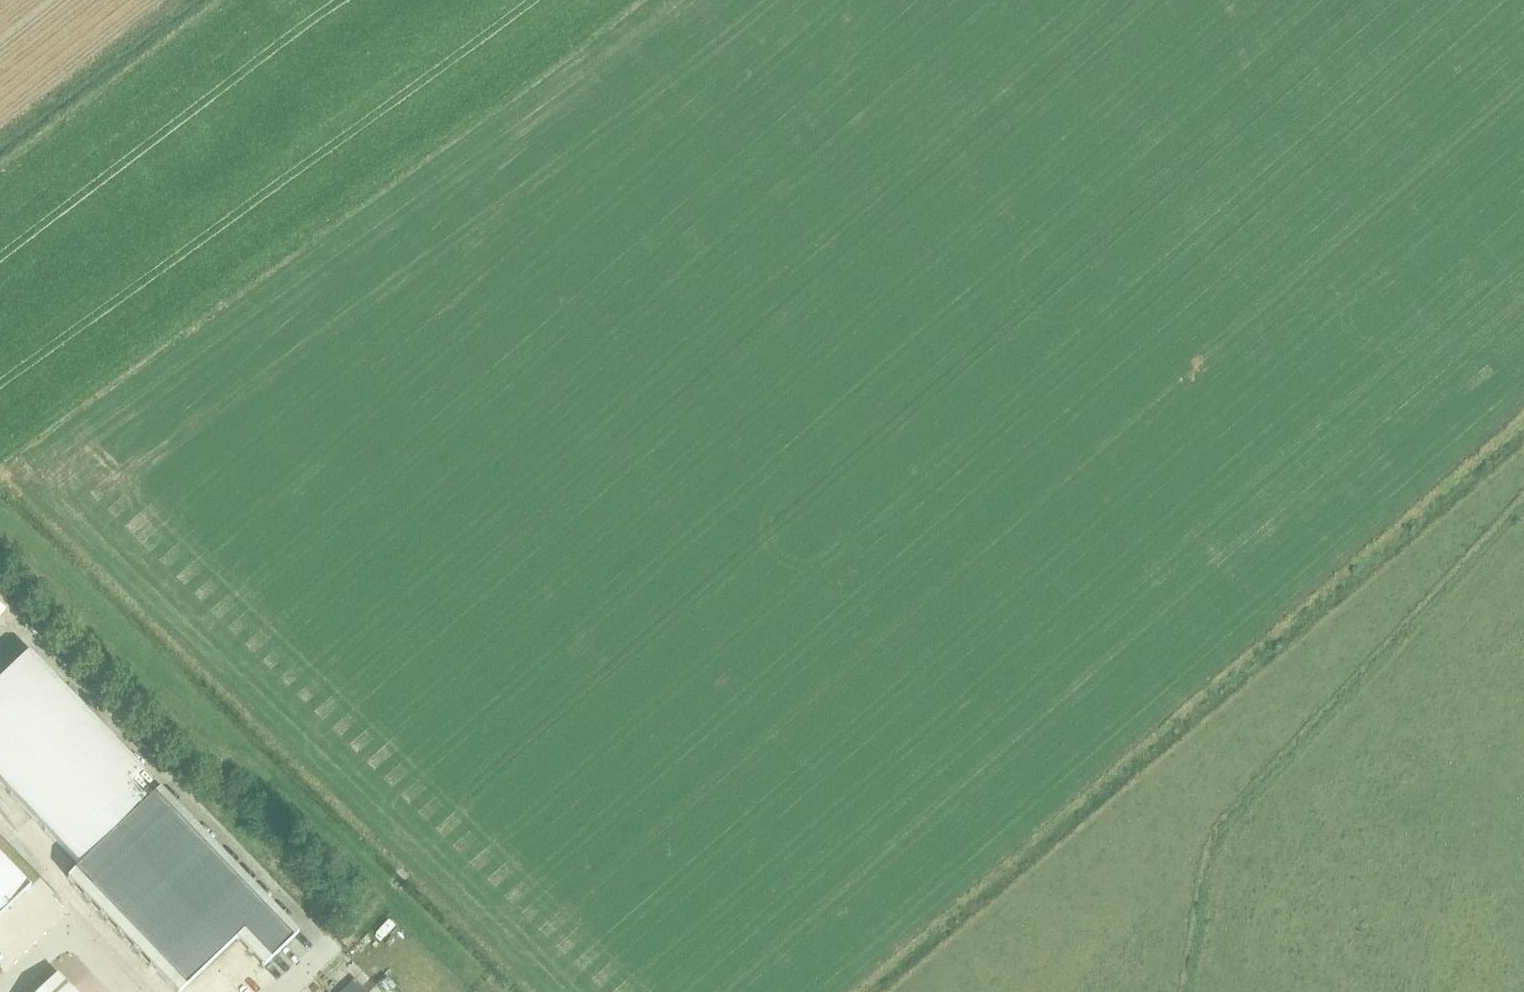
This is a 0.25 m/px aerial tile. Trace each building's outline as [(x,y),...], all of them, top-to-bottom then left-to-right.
[(159,789),(145,802),(129,786),(143,773),(27,652),(0,678),(0,784),(79,866),(66,878),(176,991),(180,991),(235,938),(263,967),(297,934),(159,789)] [(30,886),(0,855),(0,915),(30,886)] [(330,932),(337,943),(349,935),(341,924),(330,932)] [(73,991),(56,974),(37,991),(72,991),(73,991)] [(385,977),(379,982),(388,991),(394,986),(385,977)]
